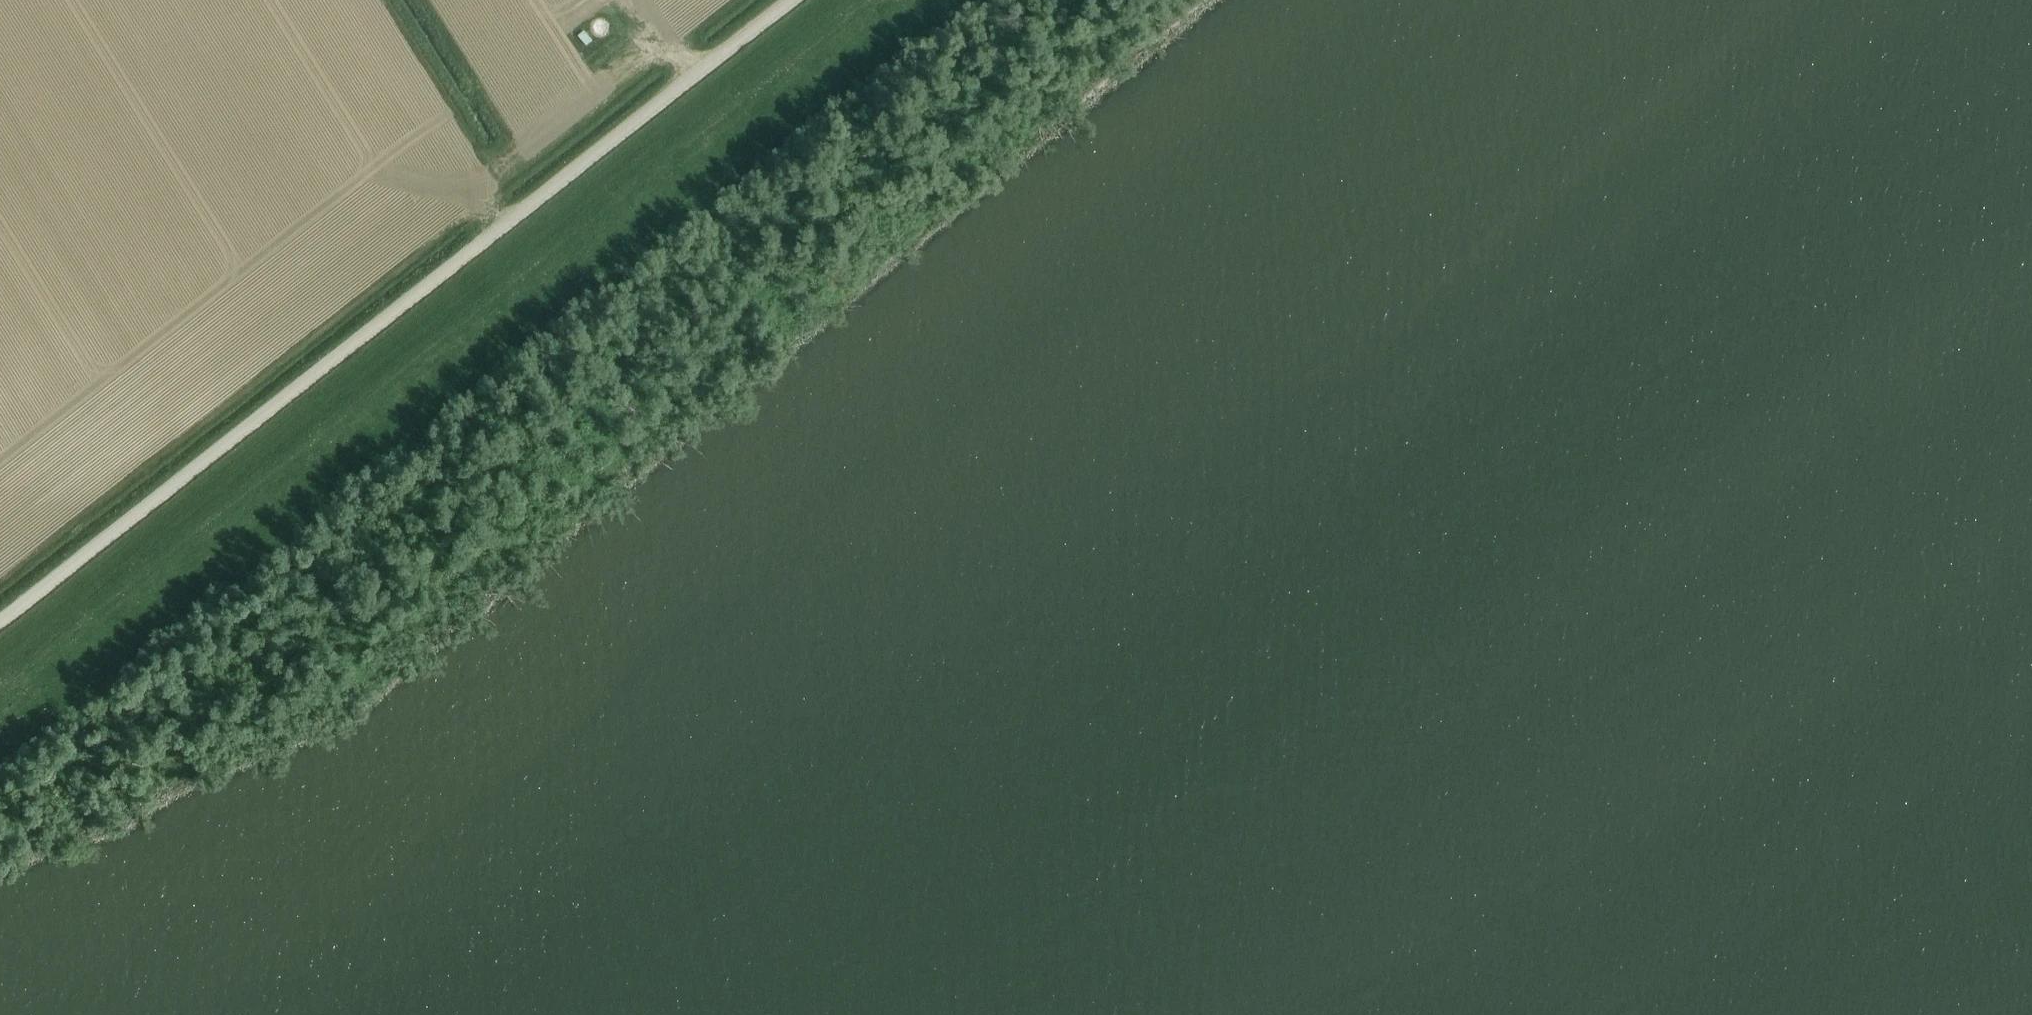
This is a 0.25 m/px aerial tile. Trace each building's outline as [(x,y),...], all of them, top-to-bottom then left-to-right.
[(584,29),(578,35),(586,45),(593,39),(584,29)]
